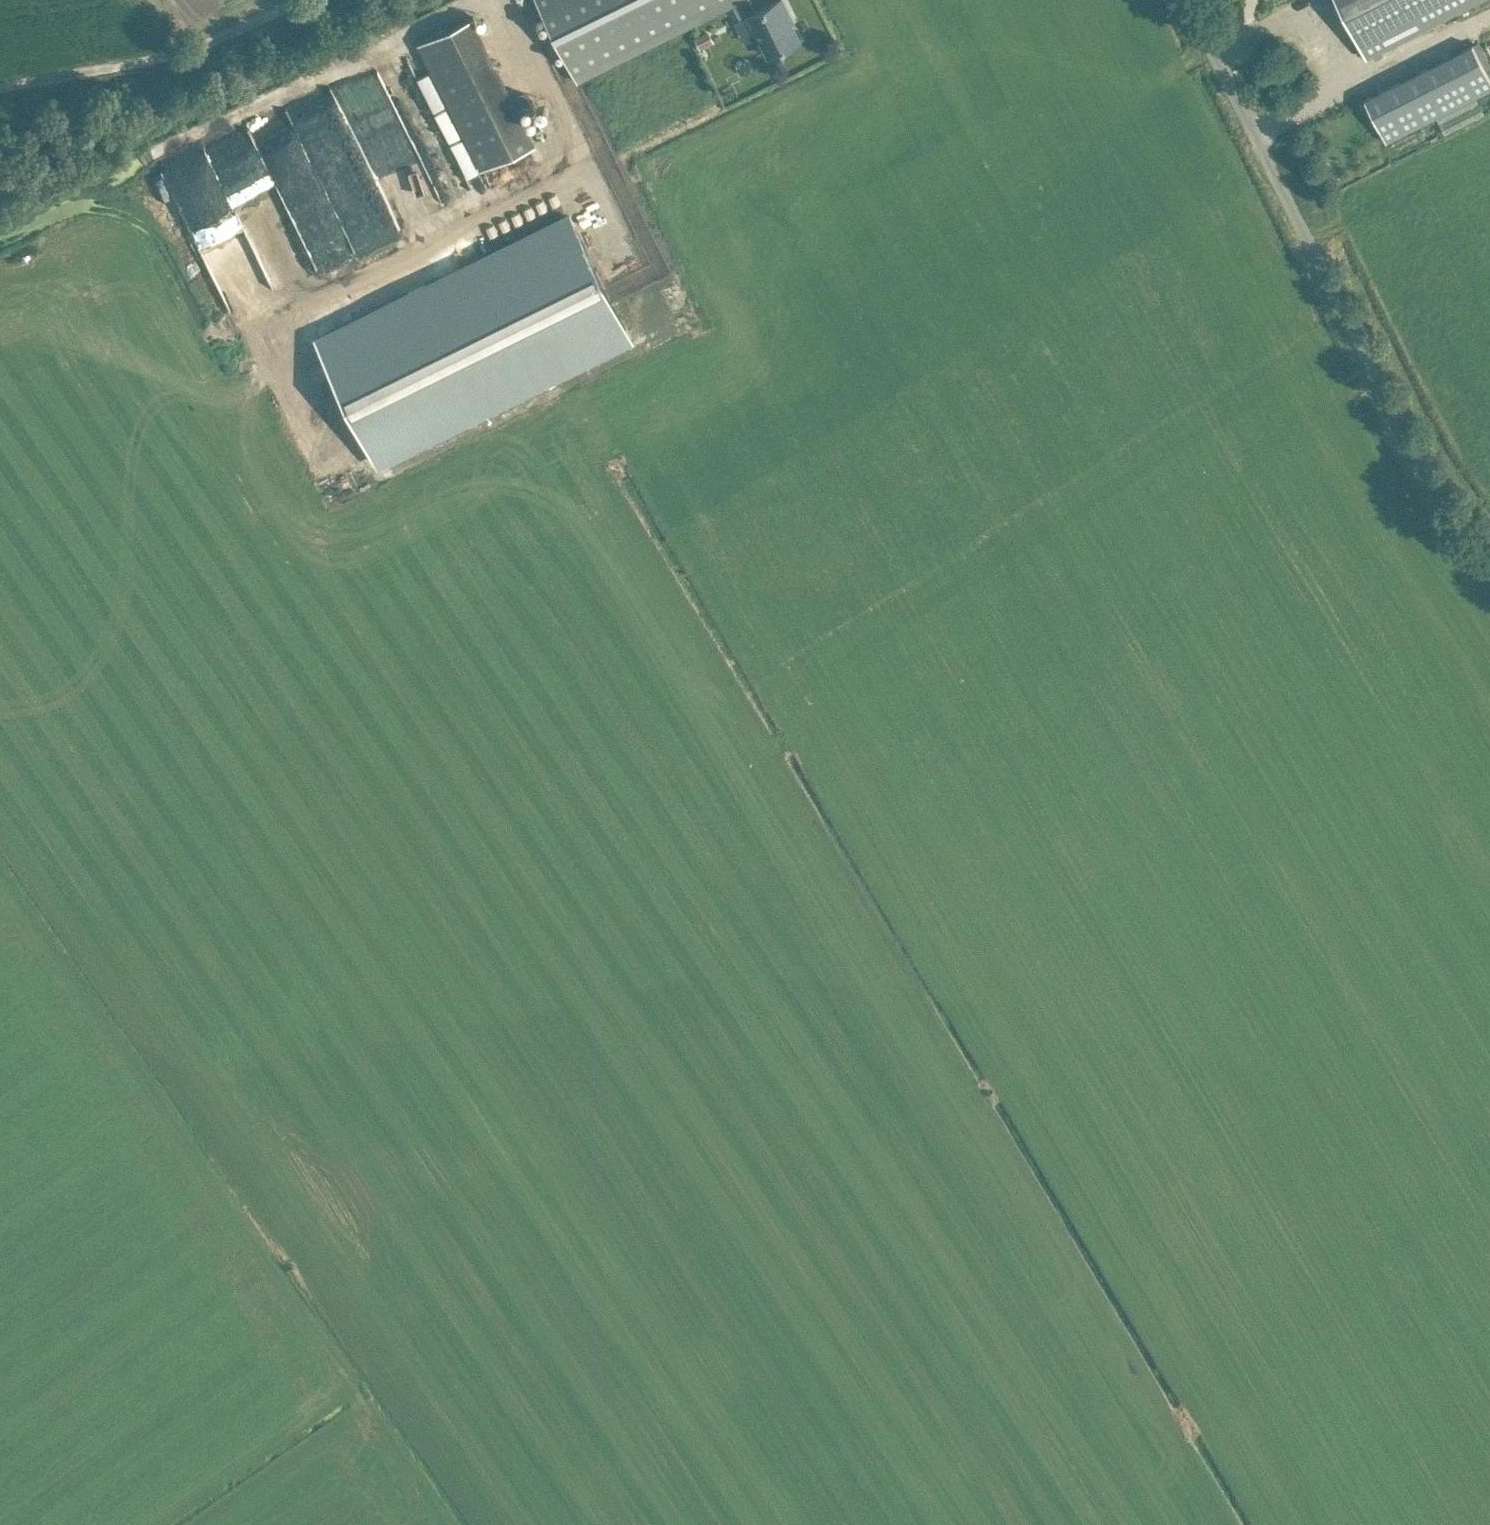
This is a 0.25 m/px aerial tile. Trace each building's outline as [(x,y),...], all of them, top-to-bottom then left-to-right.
[(541,5),(551,27),(559,42),(578,80),(692,23),(734,3),(741,18),(750,14),(760,35),(769,54),(782,47),(800,39),(788,14),(790,14),(784,0),(776,0),(756,10),(751,0),(538,0),(541,5)] [(1366,56),(1478,0),(1338,0),(1366,56)] [(536,143),(482,34),(473,16),(419,43),(481,170),(536,143)] [(708,29),(694,36),(700,48),(714,41),(708,29)] [(1383,89),(1365,98),(1386,141),(1489,88),(1489,76),(1473,43),(1383,89)] [(366,109),(399,193),(442,176),(423,128),(420,129),(406,94),(366,109)] [(346,96),(337,101),(343,115),(353,110),(346,96)] [(304,101),(220,136),(261,234),(309,214),(330,263),(366,248),(304,101)] [(571,215),(318,339),(378,462),(631,338),(571,215)]
